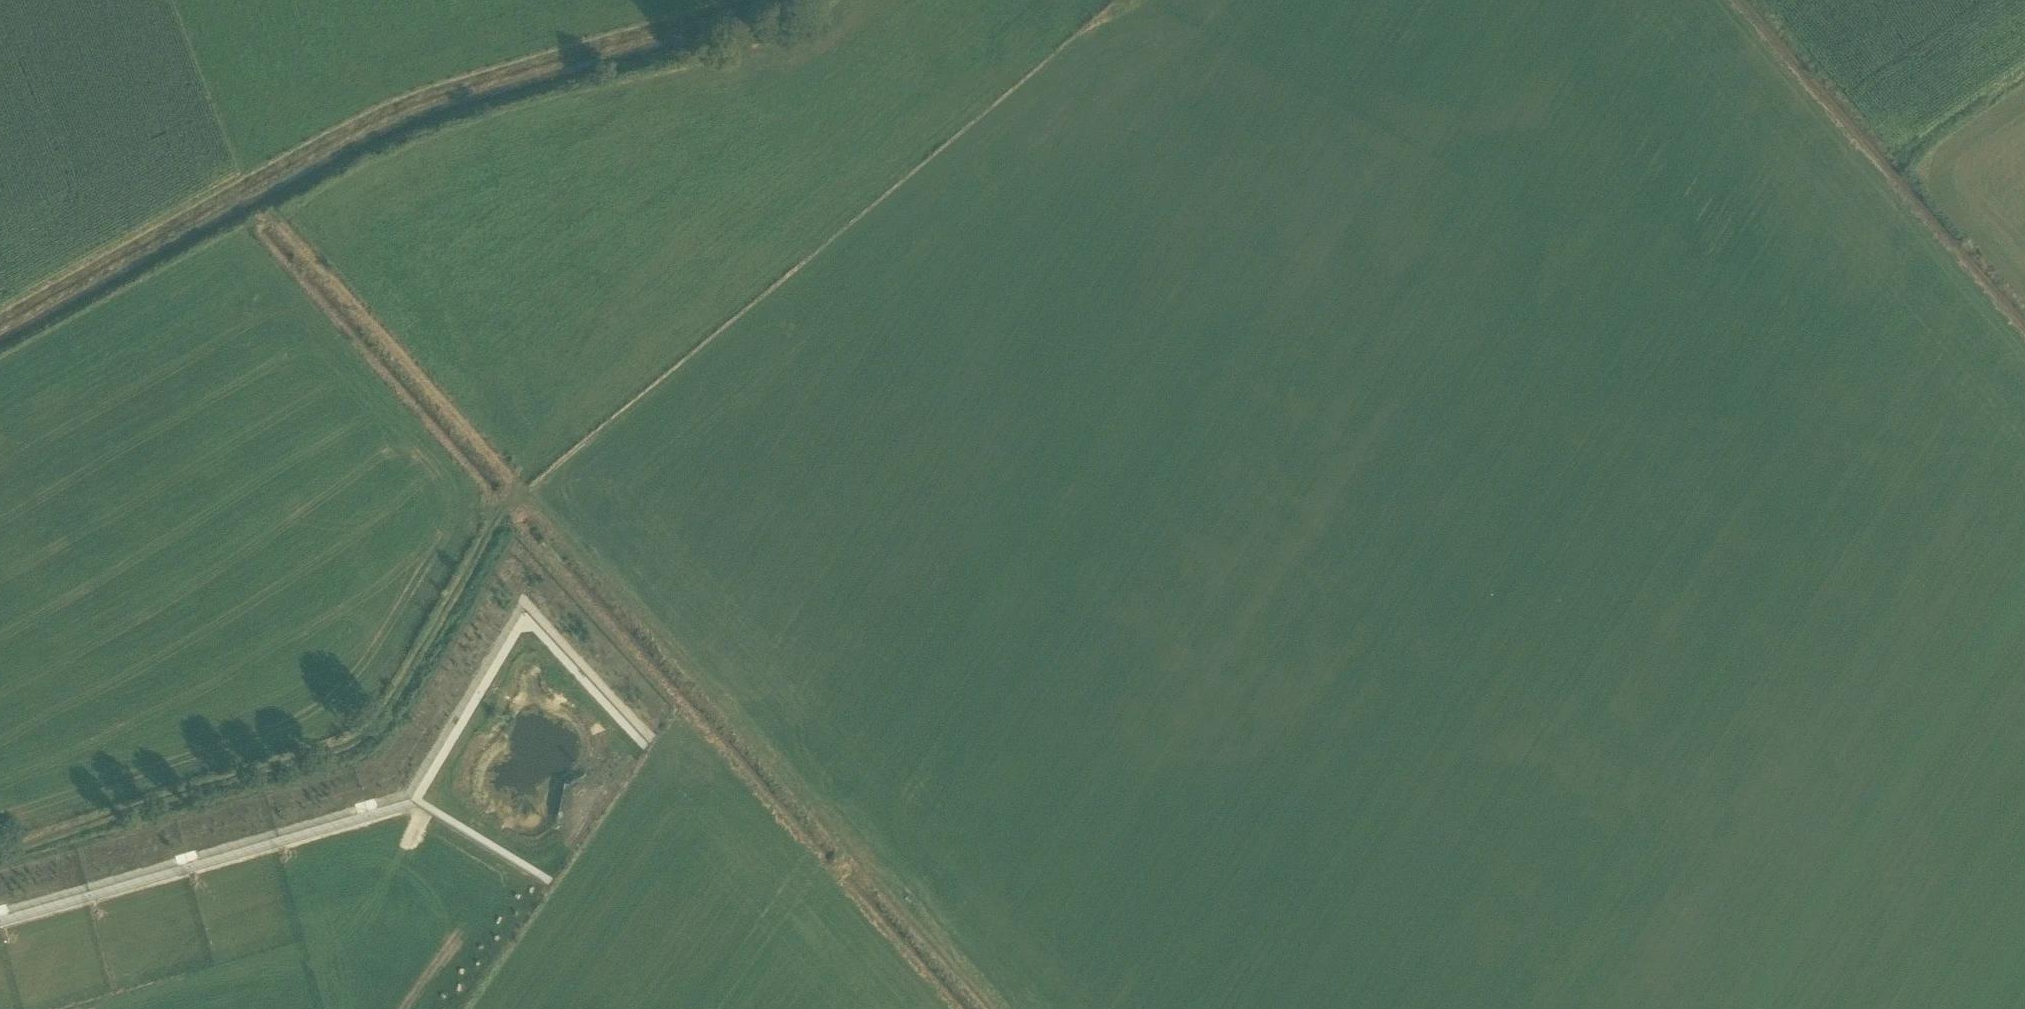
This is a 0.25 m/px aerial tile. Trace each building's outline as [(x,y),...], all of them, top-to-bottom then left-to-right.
[(175,856),(178,866),(199,861),(196,850),(186,853),(175,856)] [(10,914),(7,904),(0,906),(0,917),(10,914)]
